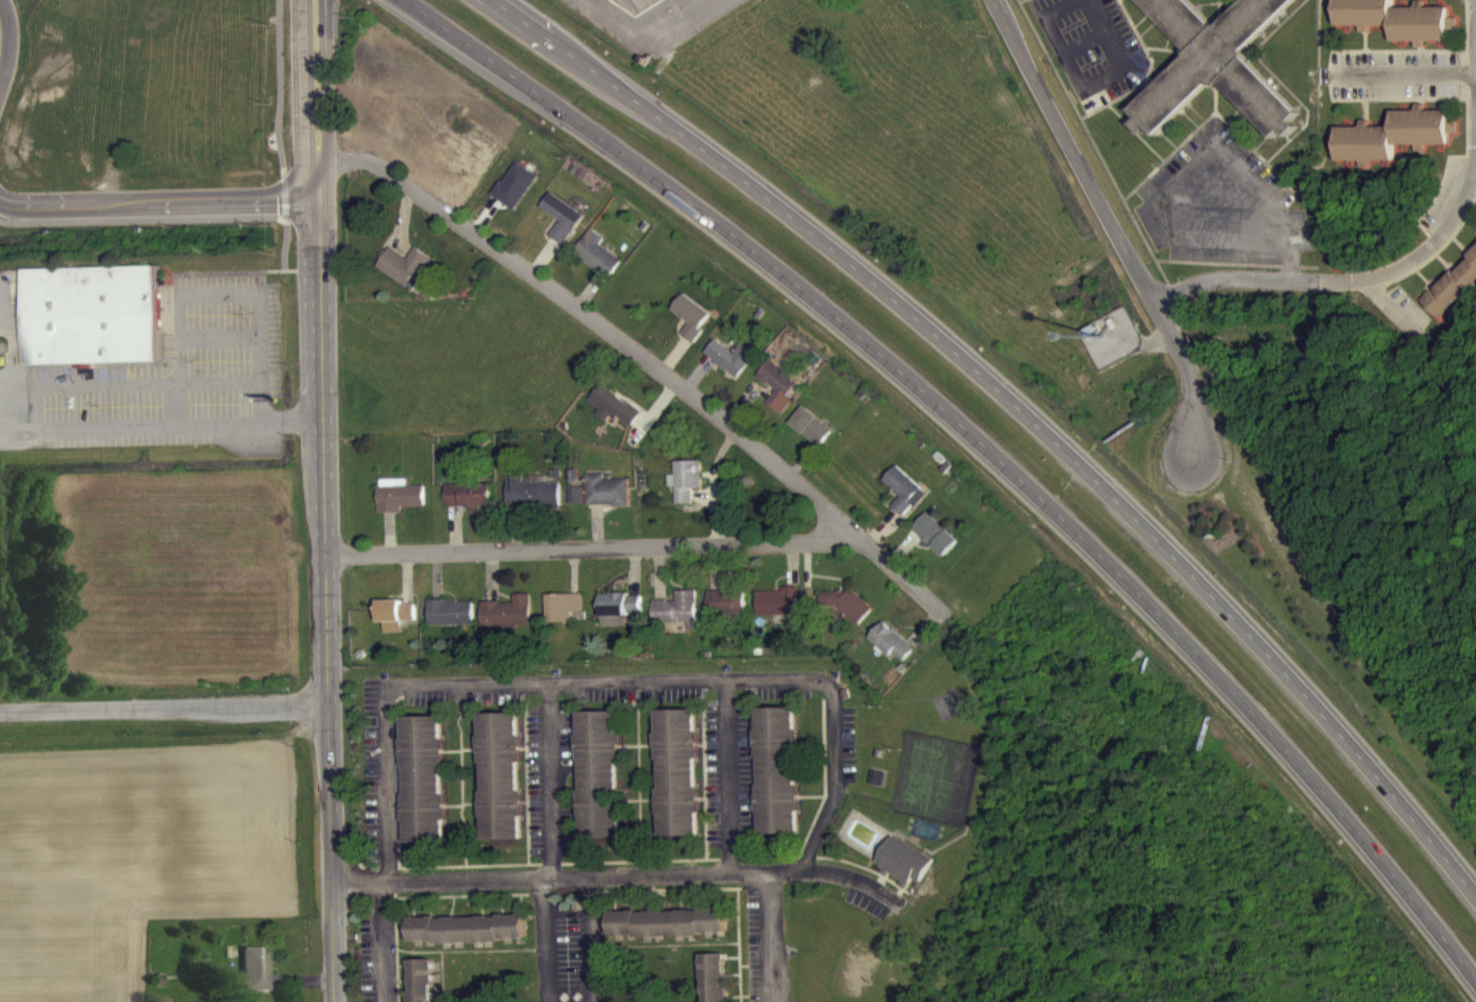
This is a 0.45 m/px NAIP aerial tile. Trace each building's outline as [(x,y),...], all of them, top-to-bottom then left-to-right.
[(1179,0),(1130,0),(1190,64),(1131,120),(1139,129),(1133,134),(1142,145),(1149,138),(1156,147),(1217,90),(1273,149),(1281,141),(1286,147),(1297,137),(1290,131),(1298,123),(1241,63),(1307,1),(1306,0),(1255,0),(1215,38),(1179,0)] [(1336,36),(1365,36),(1391,36),(1392,52),(1416,51),(1416,58),(1423,58),(1423,52),(1448,51),(1448,40),(1454,40),(1454,32),(1447,32),(1447,17),(1423,18),(1423,11),(1415,11),(1415,17),(1392,18),(1392,2),(1368,2),(1368,0),(1360,0),(1360,2),(1336,2),(1336,36)] [(1337,172),(1394,172),(1394,155),(1417,155),(1417,156),(1448,156),(1448,121),(1424,121),(1424,114),(1416,114),(1416,121),(1392,121),(1392,137),(1365,137),(1337,137),(1337,172)] [(537,185),(515,172),(493,207),(516,221),(537,185)] [(550,246),(565,256),(584,224),(549,203),(540,218),(559,230),(550,246)] [(608,289),(621,271),(600,255),(605,248),(592,238),(573,263),(608,289)] [(433,269),(414,257),(407,269),(389,257),(376,278),(413,301),(433,269)] [(1442,330),(1475,294),(1475,258),(1423,313),(1442,330)] [(24,375),(160,372),(158,277),(22,280),(24,375)] [(712,325),(683,304),(671,320),(689,334),(681,344),(692,352),(712,325)] [(739,355),(734,363),(714,350),(703,365),(737,389),(754,365),(739,355)] [(756,386),(775,401),(765,413),(780,425),(799,401),(795,397),(798,393),(769,370),(756,386)] [(600,419),(596,425),(606,432),(611,425),(630,438),(640,422),(599,394),(588,411),(600,419)] [(789,435),(820,457),(832,439),(801,417),(789,435)] [(700,471),(674,472),(674,485),(668,485),(668,497),(674,497),(675,514),(692,514),(691,499),(701,499),(700,471)] [(926,504),(896,476),(883,490),(901,507),(892,517),(903,528),(926,504)] [(628,489),(603,490),(603,484),(585,485),(586,516),(628,515),(628,489)] [(560,493),(544,493),(543,488),(522,488),(522,485),(507,485),(507,515),(518,514),(518,526),(526,526),(526,519),(560,518),(560,493)] [(402,523),(402,518),(424,517),(424,496),(406,496),(406,489),(378,490),(379,524),(402,523)] [(446,495),(446,517),(492,516),(491,494),(446,495)] [(584,498),(567,498),(567,513),(583,513),(584,498)] [(943,568),(959,551),(927,523),(912,539),(943,568)] [(757,626),(799,625),(798,600),(756,601),(757,626)] [(652,611),(653,633),(686,633),(686,634),(696,634),(695,601),(675,601),(675,610),(652,611)] [(744,625),(745,601),(708,601),(707,624),(744,625)] [(531,637),(530,604),(513,604),(513,612),(482,613),(482,638),(531,637)] [(547,633),(581,632),(580,604),(546,605),(547,633)] [(641,624),(640,604),(599,605),(600,637),(626,637),(626,624),(641,624)] [(384,643),(403,643),(402,632),(415,631),(415,617),(402,618),(402,611),(378,611),(379,633),(384,633),(384,643)] [(473,611),(429,612),(429,636),(474,635),(473,611)] [(893,663),(903,672),(915,659),(884,632),(869,649),(889,667),(893,663)] [(798,719),(758,718),(757,845),(797,845),(798,719)] [(658,847),(698,847),(697,720),(657,720),(658,847)] [(620,848),(619,722),(579,722),(580,849),(620,848)] [(521,851),(522,724),(482,723),(480,850),(521,851)] [(446,853),(443,727),(403,728),(405,854),(446,853)] [(886,783),(872,780),(869,795),(883,798),(886,783)] [(919,893),(933,869),(891,845),(875,874),(884,879),(882,883),(907,897),(911,889),(919,893)] [(611,947),(727,945),(727,920),(610,923),(611,947)] [(526,951),(525,926),(409,929),(410,954),(526,951)] [(240,958),(240,984),(231,984),(230,1001),(266,1001),(266,958),(240,958)] [(727,965),(703,965),(703,1001),(727,1001),(727,965)] [(433,970),(410,970),(410,1001),(434,1001),(433,970)]
